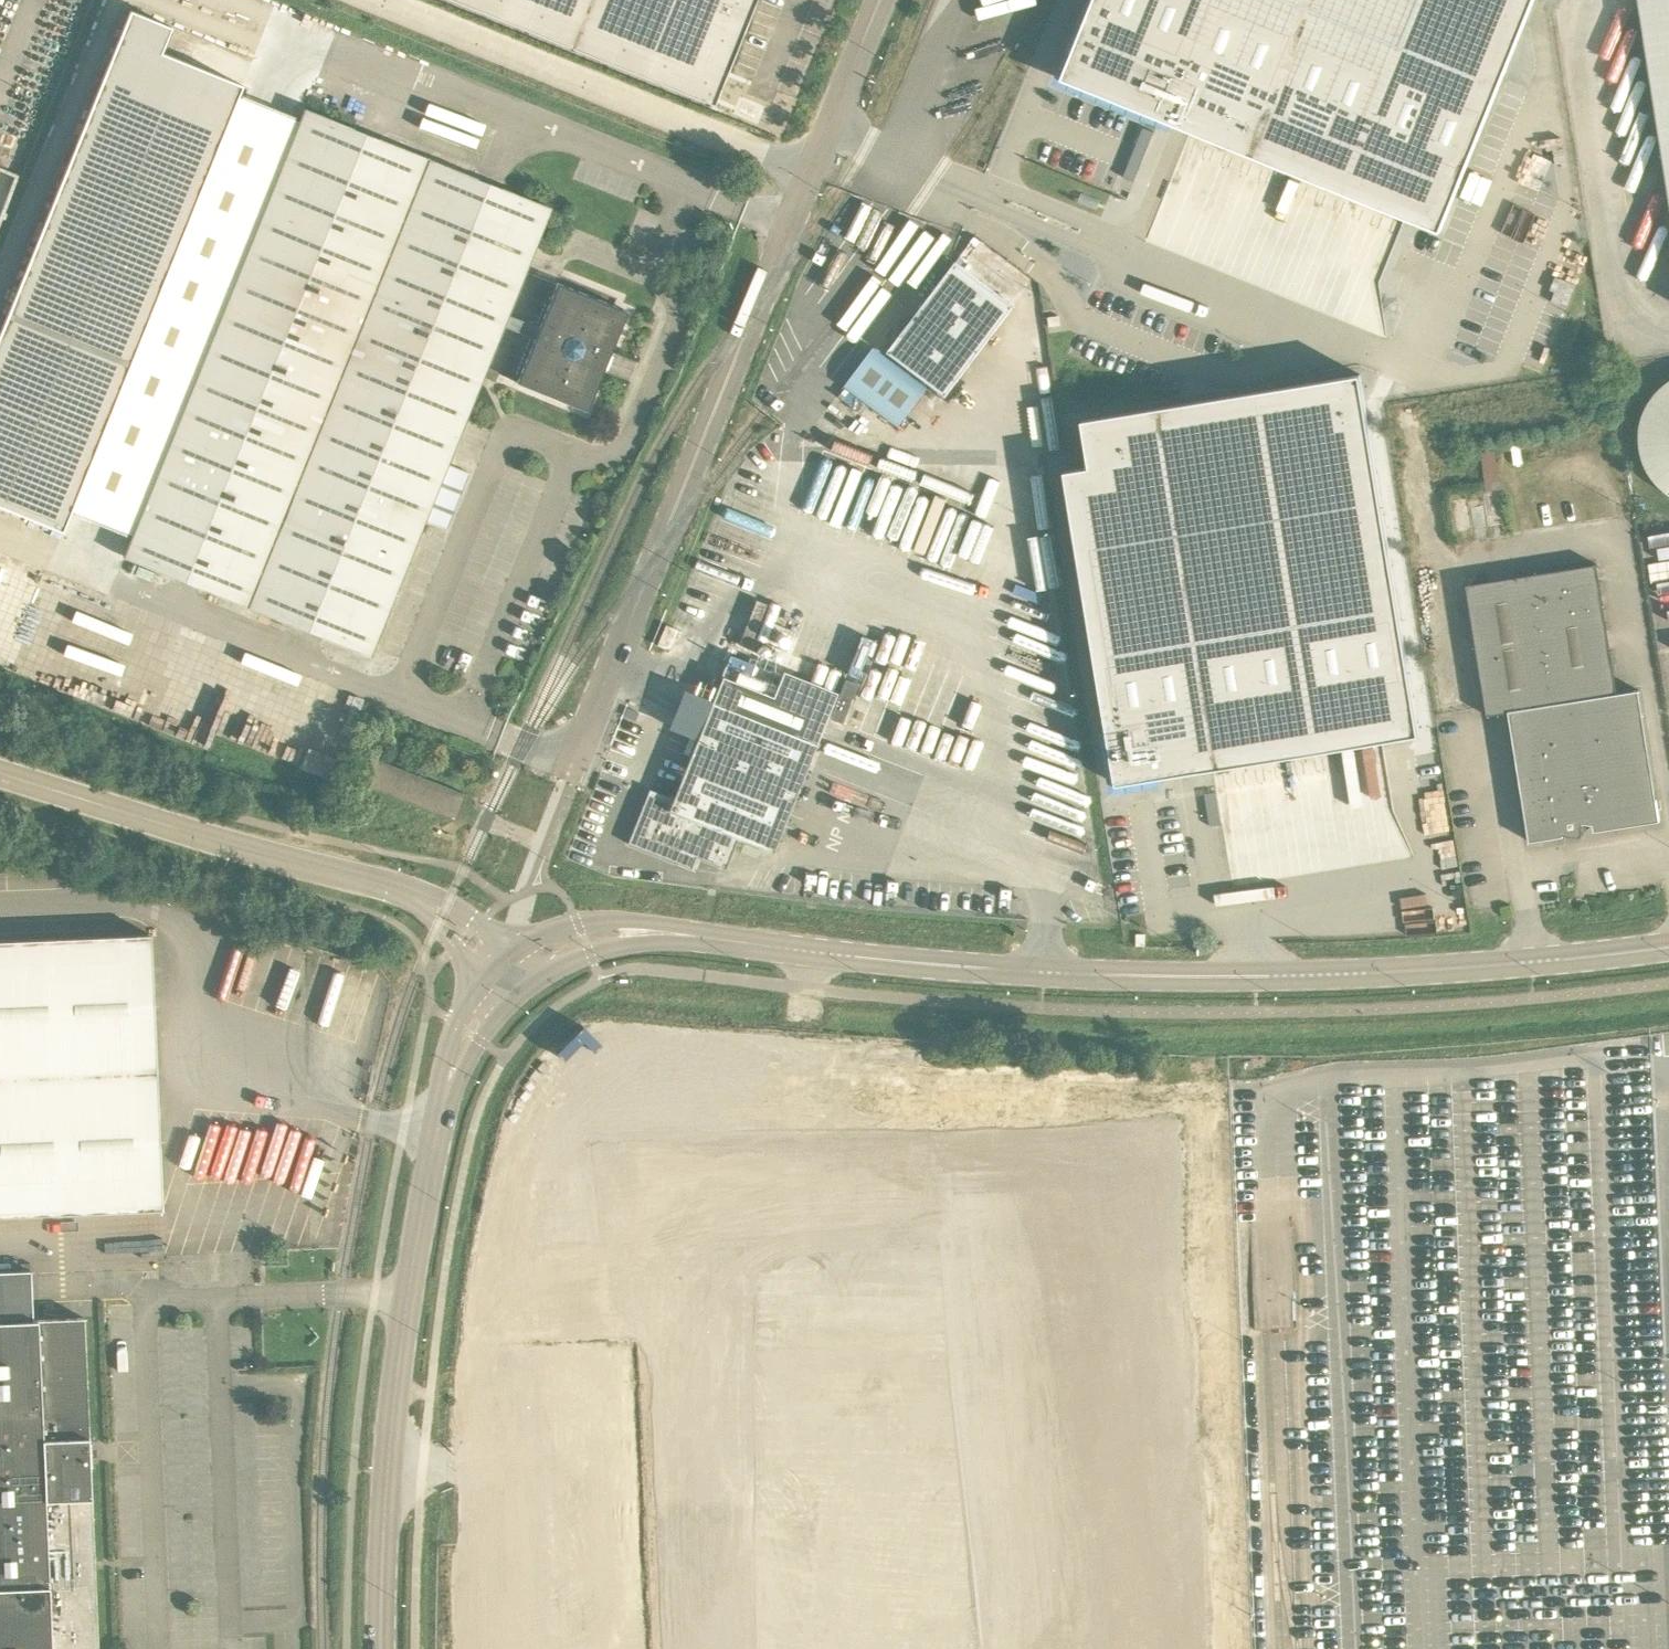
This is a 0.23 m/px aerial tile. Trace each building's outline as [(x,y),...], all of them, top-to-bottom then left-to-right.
[(754,0),(453,0),(712,104),(754,0)] [(1063,79),(1167,121),(1174,123),(1441,232),(1534,0),(1094,0),(1084,26),(1063,79)] [(1668,190),(1668,0),(1639,0),(1668,190)] [(0,333),(0,506),(63,531),(71,510),(238,97),(243,85),(161,52),(172,27),(130,10),(0,333)] [(471,473),(448,464),(486,369),(517,381),(516,383),(587,412),(628,311),(557,283),(556,285),(525,272),(550,209),(305,111),(124,556),(370,656),(425,521),(448,530),(471,473)] [(1154,131),(1144,127),(1123,177),(1134,181),(1154,131)] [(1014,306),(956,262),(888,352),(946,396),(1014,306)] [(845,386),(899,426),(929,386),(875,346),(845,386)] [(1365,366),(1073,416),(1134,788),(1412,736),(1370,404),(1365,366)] [(1665,384),(1659,389),(1654,395),(1650,401),(1646,408),(1643,415),(1641,422),(1640,430),(1639,437),(1640,445),(1641,453),(1643,460),(1646,467),(1650,474),(1654,480),(1660,486),(1665,491),(1668,494),(1668,381),(1665,384)] [(1487,716),(1509,712),(1529,842),(1552,838),(1552,834),(1581,837),(1583,824),(1615,827),(1615,828),(1660,821),(1658,809),(1640,690),(1618,693),(1597,564),(1466,585),(1486,707),(1487,716)] [(860,679),(857,677),(873,641),(863,636),(845,678),(828,718),(841,723),(860,679)] [(673,799),(650,790),(628,844),(691,869),(696,857),(725,869),(737,838),(772,852),(815,744),(711,702),(673,799)] [(361,784),(456,822),(466,795),(372,757),(361,784)] [(1205,794),(1210,826),(1221,824),(1216,792),(1205,794)] [(162,1208),(151,933),(0,939),(0,1215),(162,1208)] [(84,1318),(4,1321),(2,1272),(0,1273),(0,1648),(98,1648),(84,1318)]
